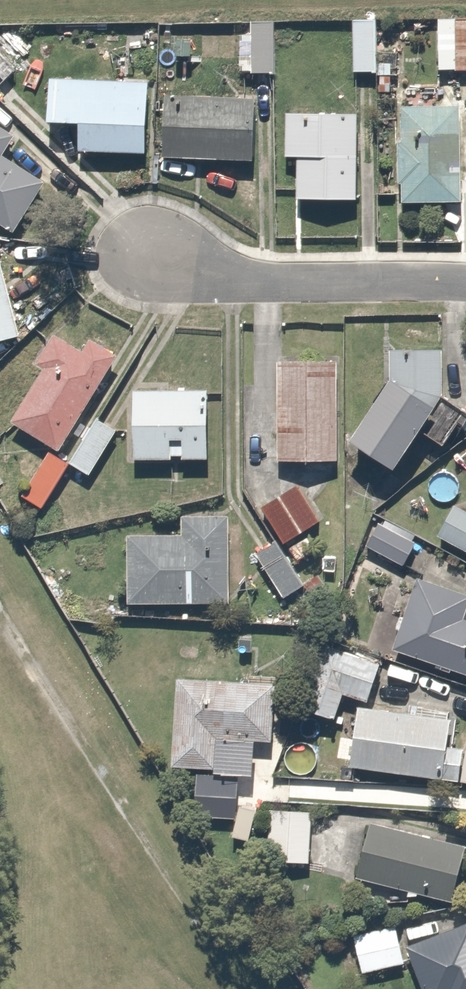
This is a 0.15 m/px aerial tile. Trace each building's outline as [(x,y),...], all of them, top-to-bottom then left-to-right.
[(372,76),(375,20),(356,19),(353,75),(372,76)] [(437,19),(436,72),(465,72),(465,19),(437,19)] [(274,21),(252,20),(251,37),(244,37),(242,74),(272,76),(274,21)] [(17,70),(1,54),(0,55),(0,87),(17,70)] [(48,80),(46,127),(80,128),(78,154),(147,157),(150,84),(48,80)] [(256,103),(165,99),(162,160),(254,164),(256,103)] [(460,113),(402,112),(401,144),(397,144),(396,187),(400,187),(399,206),(457,208),(460,113)] [(287,116),(286,162),(299,162),(298,202),(357,203),(359,117),(287,116)] [(0,134),(0,231),(7,235),(42,182),(3,157),(13,142),(0,134)] [(0,254),(0,343),(27,335),(1,254),(0,254)] [(41,375),(11,427),(65,457),(118,361),(94,348),(89,358),(50,335),(31,369),(41,375)] [(465,426),(465,415),(441,400),(442,353),(387,351),(386,391),(351,446),(400,477),(426,438),(426,437),(454,451),(465,426)] [(338,363),(277,362),(275,462),(336,463),(338,363)] [(211,389),(133,388),(133,462),(211,462),(211,389)] [(122,433),(98,417),(68,461),(92,477),(122,433)] [(25,491),(22,496),(40,507),(67,464),(49,453),(31,482),(27,480),(22,489),(25,491)] [(320,524),(300,487),(262,509),(282,545),(320,524)] [(450,503),(433,539),(465,556),(465,511),(450,503)] [(378,514),(360,545),(398,567),(416,536),(378,514)] [(124,579),(116,579),(116,600),(124,600),(124,605),(228,607),(230,519),(183,518),(183,538),(125,537),(124,579)] [(275,541),(252,555),(281,601),(304,587),(275,541)] [(342,547),(324,546),(323,571),(342,571),(342,547)] [(465,622),(465,621),(465,597),(416,577),(387,650),(465,681),(465,622)] [(370,703),(384,663),(325,644),(302,714),(335,725),(345,695),(370,703)] [(219,741),(275,746),(280,684),(180,675),(171,770),(216,774),(219,741)] [(455,750),(459,719),(356,706),(348,769),(460,783),(464,751),(455,750)] [(240,778),(198,775),(195,818),(237,821),(240,778)] [(311,863),(313,811),(272,809),(270,861),(311,863)] [(465,845),(369,821),(354,881),(450,905),(465,845)] [(401,925),(352,931),(358,975),(407,969),(401,925)] [(411,946),(427,988),(465,988),(465,926),(411,946)]
